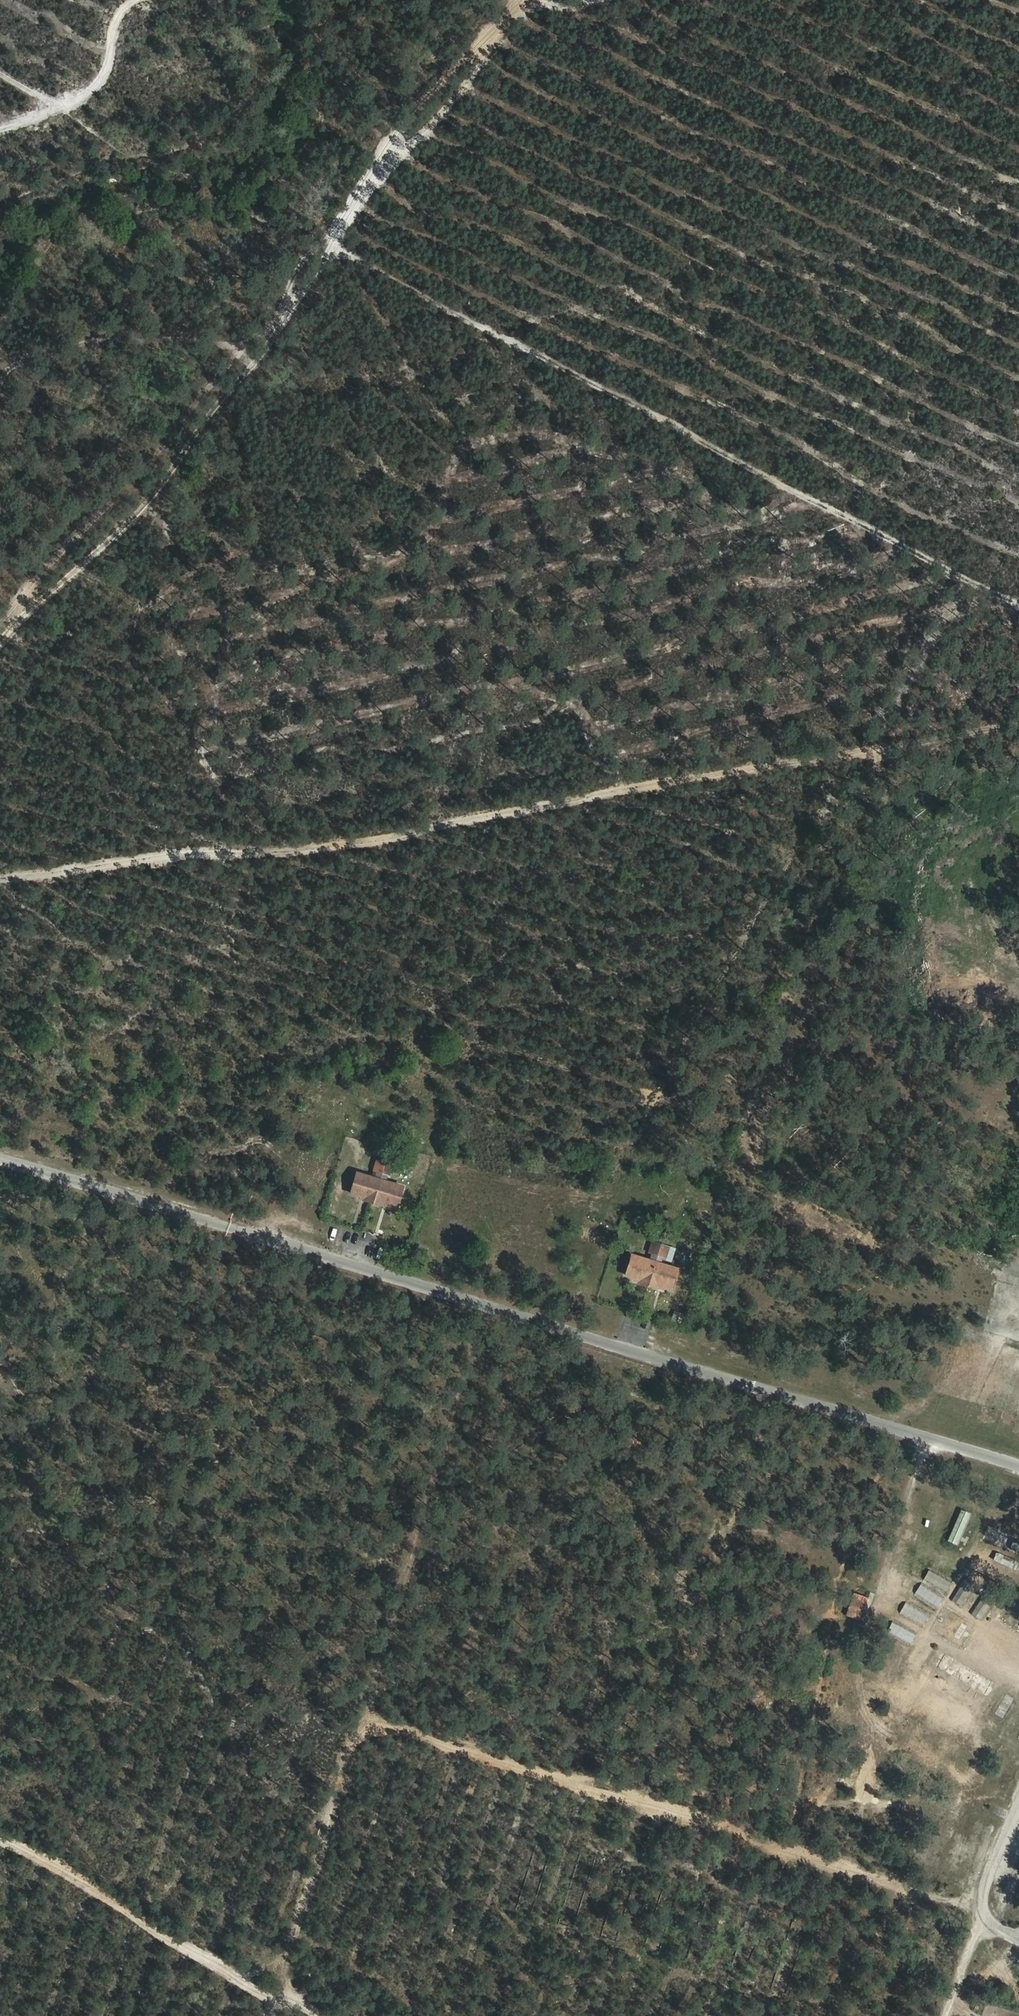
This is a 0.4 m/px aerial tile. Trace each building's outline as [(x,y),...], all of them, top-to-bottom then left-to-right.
[(374,1169),(385,1172),(387,1162),(377,1159),(374,1169)] [(401,1211),(408,1185),(358,1173),(352,1198),(401,1211)] [(659,1256),(664,1245),(657,1242),(653,1254),(659,1256)] [(677,1250),(662,1245),(658,1257),(673,1262),(677,1250)] [(676,1295),(684,1270),(634,1253),(625,1278),(676,1295)] [(962,1549),(977,1512),(962,1506),(946,1542),(962,1549)] [(1018,1571),(1018,1560),(997,1551),(993,1560),(1018,1571)] [(929,1569),(923,1580),(946,1594),(953,1583),(929,1569)] [(964,1575),(949,1598),(960,1605),(975,1582),(964,1575)] [(921,1583),(914,1594),(936,1610),(944,1599),(921,1583)] [(971,1614),(982,1620),(994,1596),(982,1590),(971,1614)] [(861,1620),(870,1597),(855,1591),(846,1614),(861,1620)] [(905,1653),(915,1634),(896,1624),(886,1644),(905,1653)] [(962,1666),(955,1677),(964,1684),(972,1672),(962,1666)] [(986,1693),(992,1682),(980,1676),(974,1687),(986,1693)] [(1006,1693),(995,1714),(1003,1718),(1014,1698),(1006,1693)]
